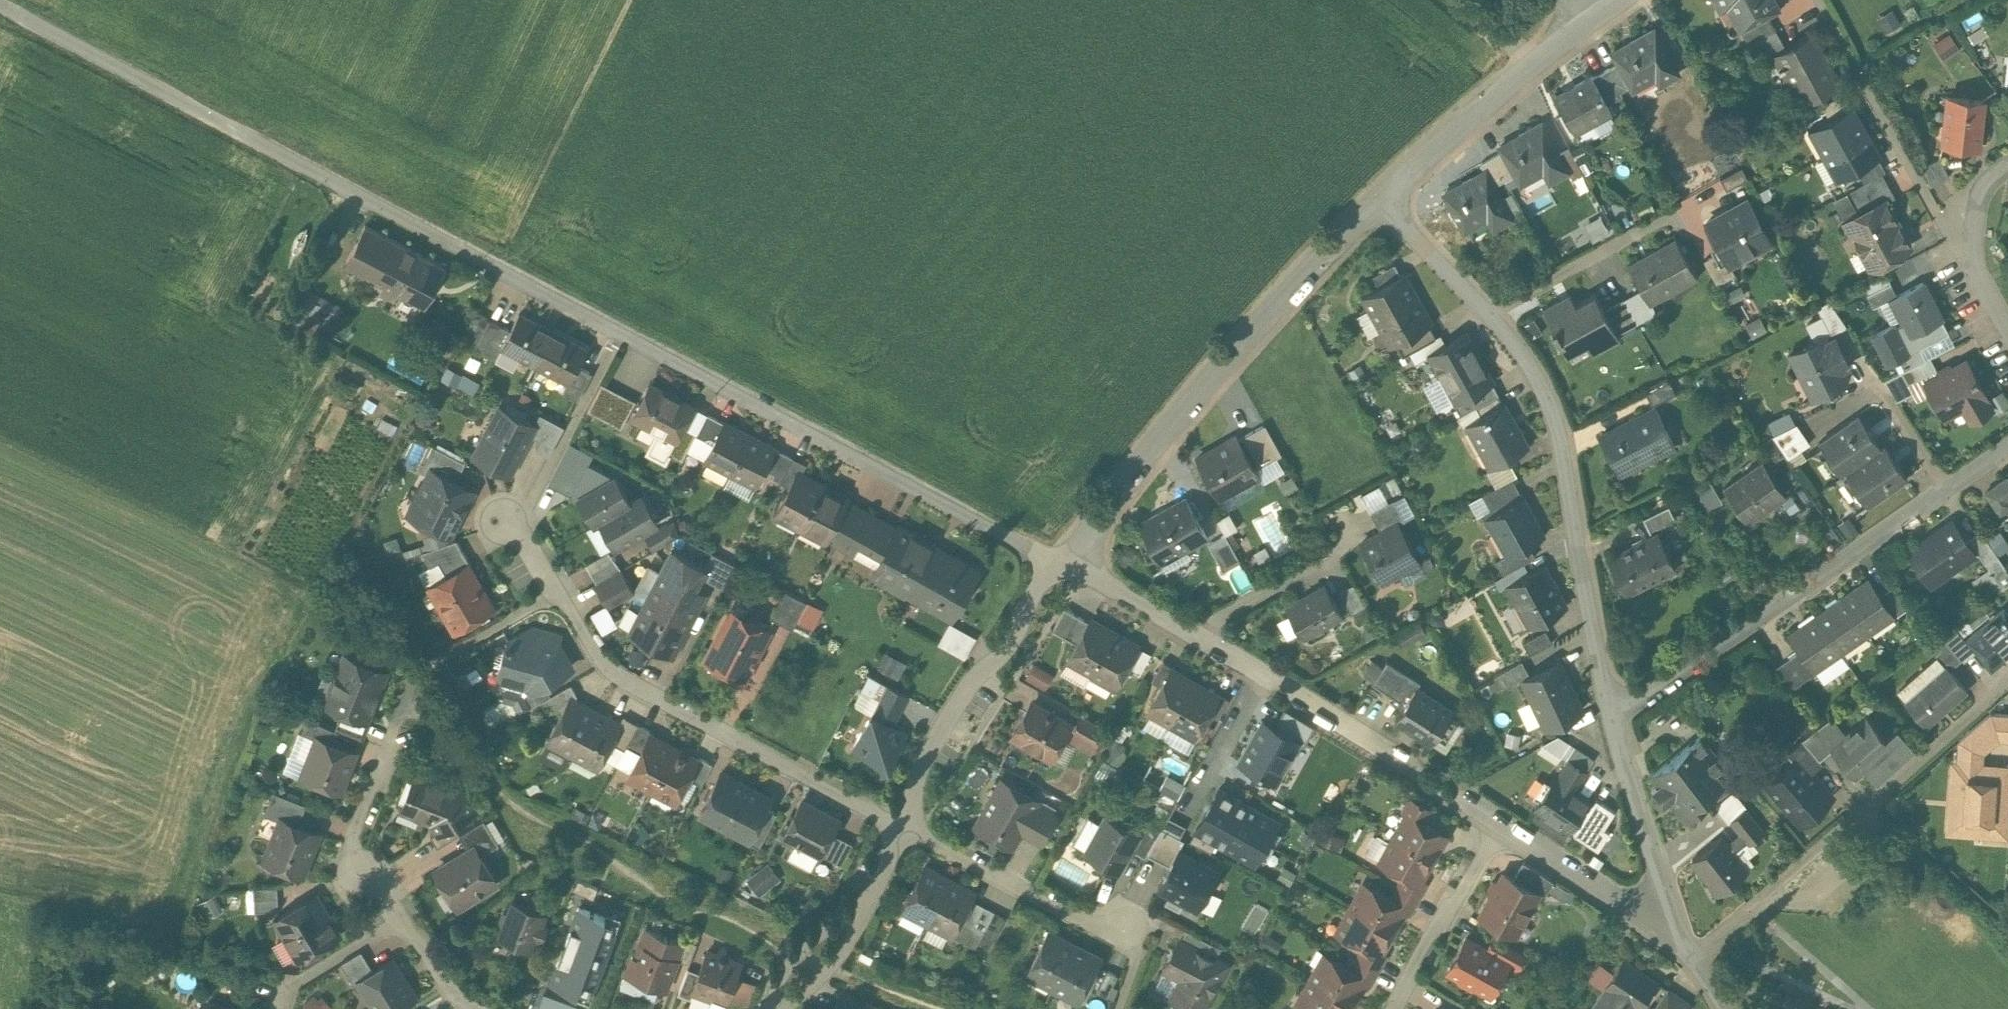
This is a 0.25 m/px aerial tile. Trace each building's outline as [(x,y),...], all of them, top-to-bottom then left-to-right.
[(1720,9),(1732,2),(1745,26),(1767,14),(1778,8),(1774,0),(1716,0),(1720,9)] [(1745,26),(1741,28),(1749,44),(1776,29),(1767,14),(1745,26)] [(1654,28),(1612,51),(1618,62),(1630,83),(1653,71),(1660,83),(1679,73),(1654,28)] [(1776,29),(1749,44),(1763,69),(1776,62),(1773,55),(1786,48),(1776,29)] [(1936,41),(1946,58),(1963,48),(1952,31),(1936,41)] [(1839,81),(1812,33),(1786,48),(1773,55),(1776,62),(1780,69),(1784,67),(1803,101),(1839,81)] [(1630,83),(1618,62),(1608,68),(1620,91),(1631,85),(1630,83)] [(1620,91),(1608,68),(1593,76),(1607,103),(1622,94),(1620,91)] [(1591,73),(1589,74),(1590,75),(1574,84),(1575,85),(1557,95),(1555,93),(1554,94),(1575,132),(1577,131),(1576,130),(1610,111),(1610,113),(1612,112),(1607,103),(1593,76),(1591,73)] [(1843,93),(1822,104),(1829,117),(1850,106),(1843,93)] [(1983,100),(1948,96),(1943,141),(1978,145),(1983,100)] [(1829,117),(1807,129),(1821,155),(1866,130),(1853,106),(1854,105),(1853,104),(1850,106),(1829,117)] [(1541,122),(1500,145),(1515,173),(1520,182),(1522,182),(1520,177),(1541,165),(1550,180),(1568,170),(1559,153),(1541,122)] [(1866,130),(1821,155),(1836,180),(1857,169),(1878,157),(1881,155),(1881,153),(1879,154),(1866,130)] [(1582,171),(1569,147),(1559,153),(1568,170),(1572,177),(1582,171)] [(1515,173),(1502,150),(1492,156),(1505,179),(1515,173)] [(1492,156),(1480,162),(1484,170),(1486,169),(1494,185),(1505,179),(1492,156)] [(1878,157),(1857,169),(1864,182),(1879,174),(1885,170),(1878,157)] [(1939,157),(1919,167),(1930,186),(1949,175),(1939,157)] [(1741,167),(1720,178),(1726,189),(1748,178),(1741,167)] [(1484,170),(1444,192),(1464,230),(1466,229),(1464,224),(1485,212),(1494,228),(1512,217),(1494,185),(1486,169),(1484,170)] [(1864,182),(1857,186),(1863,197),(1885,185),(1879,174),(1864,182)] [(1863,197),(1857,201),(1864,214),(1846,224),(1862,251),(1869,248),(1875,260),(1909,242),(1887,202),(1896,198),(1892,191),(1889,192),(1885,185),(1863,197)] [(1748,199),(1706,222),(1729,264),(1730,264),(1747,254),(1745,251),(1768,239),(1769,242),(1771,241),(1748,199)] [(1587,221),(1595,238),(1612,231),(1604,214),(1587,221)] [(445,266),(365,224),(345,263),(425,304),(445,266)] [(1674,239),(1652,252),(1653,253),(1630,265),(1629,262),(1627,263),(1647,298),(1649,297),(1661,290),(1662,294),(1695,276),(1696,278),(1697,277),(1675,237),(1674,238),(1674,239)] [(1721,249),(1703,259),(1717,283),(1735,273),(1730,264),(1729,264),(1721,249)] [(1394,262),(1373,274),(1379,285),(1400,274),(1394,262)] [(1410,283),(1404,272),(1400,274),(1379,285),(1362,295),(1390,346),(1396,342),(1429,324),(1432,322),(1418,296),(1416,297),(1408,284),(1410,283)] [(1923,281),(1897,294),(1891,297),(1892,299),(1894,297),(1905,317),(1902,319),(1910,334),(1942,318),(1932,300),(1931,300),(1922,283),(1923,282),(1923,281)] [(1891,282),(1867,293),(1874,306),(1891,297),(1897,294),(1891,282)] [(300,284),(290,304),(312,315),(322,296),(300,284)] [(1647,298),(1642,290),(1625,299),(1637,321),(1656,311),(1649,297),(1647,298)] [(1605,310),(1595,292),(1575,303),(1569,292),(1543,307),(1553,326),(1552,326),(1566,353),(1586,342),(1592,353),(1620,338),(1617,332),(1605,310)] [(343,307),(322,296),(312,315),(332,326),(342,308),(342,309),(343,307)] [(1625,299),(1605,310),(1617,332),(1637,321),(1625,299)] [(1847,326),(1829,299),(1816,306),(1830,334),(1847,326)] [(490,318),(476,311),(460,340),(474,347),(490,318)] [(553,330),(519,313),(511,329),(502,345),(503,345),(536,362),(553,330)] [(511,329),(490,318),(474,347),(496,358),(503,345),(502,345),(511,329)] [(1884,363),(1907,352),(1892,323),(1870,334),(1884,363)] [(1429,324),(1396,342),(1402,354),(1435,336),(1429,324)] [(553,330),(536,362),(569,380),(570,380),(578,364),(586,348),(553,330)] [(1468,332),(1427,355),(1428,356),(1431,354),(1455,399),(1456,401),(1491,381),(1494,379),(1493,378),(1491,379),(1466,335),(1469,333),(1468,332)] [(1848,364),(1834,337),(1824,342),(1823,338),(1825,337),(1825,335),(1790,353),(1800,373),(1804,371),(1815,394),(1811,396),(1812,397),(1847,380),(1841,368),(1848,364)] [(1930,356),(1882,379),(1891,392),(1936,369),(1930,356)] [(1967,359),(1924,383),(1943,416),(1964,405),(1986,393),(1967,359)] [(592,372),(578,364),(570,380),(569,380),(563,392),(578,400),(592,372)] [(1669,380),(1645,392),(1652,405),(1675,393),(1669,380)] [(636,399),(601,381),(586,409),(621,427),(636,399)] [(1491,381),(1456,401),(1455,399),(1453,400),(1460,414),(1475,405),(1498,393),(1491,381)] [(694,404),(651,382),(633,417),(660,430),(651,447),(653,452),(662,457),(667,455),(668,452),(675,438),(676,439),(684,424),(694,404)] [(1498,393),(1475,405),(1481,416),(1504,403),(1498,393)] [(1986,393),(1964,405),(1971,417),(1969,418),(1970,420),(1992,408),(1986,397),(1988,396),(1986,393)] [(1481,416),(1467,424),(1490,464),(1481,470),(1481,471),(1527,445),(1504,403),(1481,416)] [(535,423),(500,405),(475,452),(511,471),(526,443),(536,423),(535,423)] [(1655,407),(1599,436),(1618,473),(1674,445),(1655,407)] [(1774,429),(1797,421),(1793,409),(1770,418),(1774,429)] [(565,425),(540,412),(535,423),(536,423),(526,443),(549,455),(565,425)] [(724,421),(707,412),(697,431),(696,433),(705,437),(710,436),(715,439),(724,421)] [(1858,414),(1819,441),(1829,457),(1833,455),(1844,471),(1841,473),(1842,475),(1848,470),(1881,447),(1881,446),(1858,414)] [(751,434),(725,421),(724,421),(715,439),(705,458),(732,471),(751,434)] [(1265,423),(1243,435),(1260,465),(1282,453),(1265,423)] [(1796,423),(1773,435),(1781,447),(1803,433),(1796,423)] [(684,424),(676,439),(675,438),(668,452),(682,459),(696,433),(697,431),(684,424)] [(1803,433),(1781,447),(1788,457),(1809,442),(1803,433)] [(777,447),(751,434),(732,471),(757,485),(766,468),(777,447)] [(1236,435),(1197,457),(1219,497),(1259,475),(1236,435)] [(1772,435),(1763,442),(1775,461),(1785,454),(1772,435)] [(571,441),(557,468),(567,473),(581,446),(571,441)] [(466,461),(434,444),(423,465),(430,469),(431,467),(456,480),(466,461)] [(1884,444),(1881,446),(1881,447),(1848,470),(1860,487),(1856,489),(1867,505),(1907,478),(1884,444)] [(777,447),(766,468),(774,472),(772,476),(780,480),(793,455),(777,447)] [(793,455),(780,480),(790,485),(798,470),(802,472),(807,463),(793,455)] [(1785,495),(1762,461),(1724,488),(1747,521),(1785,495)] [(456,480),(431,467),(430,469),(417,496),(422,499),(415,513),(417,519),(424,523),(430,521),(431,520),(447,528),(459,506),(464,509),(474,490),(456,480)] [(802,472),(798,470),(790,485),(775,514),(777,515),(778,512),(800,524),(799,526),(800,527),(823,483),(822,483),(821,484),(811,479),(812,478),(802,472)] [(616,474),(577,497),(594,524),(601,520),(600,520),(631,502),(631,501),(616,474)] [(1698,482),(1708,506),(1722,500),(1712,476),(1698,482)] [(2007,476),(1999,482),(2007,495),(2007,476)] [(1512,477),(1482,493),(1490,508),(1493,512),(1522,496),(1512,477)] [(1985,491),(1999,511),(2007,505),(2007,495),(1999,482),(1985,491)] [(833,490),(823,485),(824,484),(823,483),(800,527),(801,527),(803,525),(825,536),(824,539),(825,540),(827,537),(846,499),(848,496),(834,489),(833,490)] [(631,502),(600,520),(601,520),(616,547),(658,523),(641,495),(631,501),(631,502)] [(1493,512),(1486,516),(1507,553),(1508,555),(1528,543),(1544,535),(1522,496),(1493,512)] [(1207,537),(1185,497),(1140,522),(1157,553),(1180,540),(1184,549),(1207,537)] [(1393,498),(1370,511),(1381,531),(1397,522),(1397,523),(1405,519),(1393,498)] [(846,499),(827,537),(837,543),(857,505),(846,499)] [(890,524),(857,505),(837,543),(853,552),(862,537),(878,546),(890,524)] [(1668,505),(1643,517),(1649,530),(1674,517),(1668,505)] [(1224,507),(1214,512),(1225,533),(1236,528),(1224,507)] [(674,518),(647,534),(655,548),(679,534),(674,518)] [(1966,540),(1952,519),(1938,529),(1939,530),(1923,541),(1922,539),(1907,550),(1928,582),(1959,560),(1961,562),(1975,553),(1966,540)] [(1381,531),(1361,542),(1383,580),(1418,561),(1397,523),(1397,522),(1381,531)] [(890,524),(878,546),(885,549),(897,527),(890,524)] [(936,546),(898,525),(885,549),(871,573),(909,594),(936,546)] [(2002,552),(2007,548),(2007,536),(2002,527),(1990,536),(2002,552)] [(447,528),(431,533),(426,542),(428,548),(451,540),(447,528)] [(1980,530),(1966,540),(1975,553),(1977,551),(2002,588),(2007,584),(2007,570),(1980,530)] [(1656,532),(1609,556),(1609,555),(1608,555),(1626,593),(1627,592),(1626,591),(1673,568),(1674,569),(1675,568),(1657,531),(1656,531),(1656,532)] [(1225,533),(1209,543),(1223,569),(1240,559),(1225,533)] [(428,548),(422,550),(431,566),(439,561),(447,575),(448,576),(471,563),(457,539),(451,540),(428,548)] [(1528,543),(1508,555),(1507,553),(1495,559),(1503,573),(1535,555),(1528,543)] [(978,570),(936,546),(909,594),(952,618),(978,570)] [(608,550),(586,563),(597,582),(621,568),(608,550)] [(704,566),(675,551),(664,570),(695,586),(700,575),(704,566)] [(736,564),(713,552),(713,551),(712,551),(704,566),(700,575),(723,587),(736,564)] [(471,563),(448,576),(447,575),(429,586),(439,604),(442,602),(456,626),(453,628),(454,629),(465,623),(471,626),(478,622),(478,616),(493,607),(486,595),(484,596),(476,583),(477,582),(468,566),(471,564),(471,563)] [(1566,605),(1544,564),(1507,585),(1529,625),(1566,605)] [(621,568),(597,582),(610,606),(635,591),(621,568)] [(695,586),(664,570),(651,595),(691,616),(704,591),(695,586)] [(1239,592),(1254,584),(1247,571),(1232,579),(1239,592)] [(1881,594),(1868,576),(1841,595),(1867,633),(1868,633),(1865,629),(1890,612),(1892,611),(1881,594)] [(1323,586),(1288,606),(1287,604),(1286,605),(1305,638),(1306,637),(1305,635),(1340,615),(1341,617),(1343,616),(1324,583),(1323,584),(1323,586)] [(1353,583),(1341,590),(1352,611),(1365,604),(1353,583)] [(1893,586),(1881,594),(1892,611),(1890,612),(1893,616),(1907,606),(1893,586)] [(807,601),(785,590),(771,616),(793,628),(807,601)] [(691,616),(651,595),(632,633),(671,653),(691,616)] [(1841,595),(1814,613),(1841,652),(1841,651),(1839,647),(1864,630),(1867,634),(1867,633),(1841,595)] [(1065,606),(1053,628),(1064,634),(1076,613),(1065,606)] [(2004,608),(1968,637),(1991,667),(2007,653),(2007,614),(2004,608)] [(1076,613),(1064,634),(1078,642),(1090,621),(1076,613)] [(1814,613),(1787,632),(1800,651),(1811,667),(1813,665),(1815,669),(1822,678),(1830,675),(1849,663),(1848,662),(1848,661),(1841,651),(1841,652),(1814,613)] [(746,623),(729,614),(711,649),(713,656),(725,662),(724,664),(726,670),(738,676),(745,674),(750,665),(751,665),(769,629),(749,618),(746,623)] [(1398,627),(1406,644),(1429,632),(1421,615),(1398,627)] [(1114,631),(1091,618),(1078,642),(1068,660),(1091,673),(1114,631)] [(970,654),(979,632),(951,620),(941,642),(970,654)] [(509,640),(507,641),(506,647),(500,669),(500,673),(501,677),(504,680),(508,682),(512,683),(517,681),(520,679),(529,681),(533,687),(534,688),(544,683),(563,672),(556,658),(561,655),(557,648),(560,634),(534,627),(509,640)] [(1545,629),(1523,641),(1530,654),(1552,642),(1545,629)] [(1137,644),(1114,631),(1091,673),(1113,686),(1125,665),(1137,644)] [(1961,658),(1940,635),(1927,644),(1945,666),(1946,666),(1949,669),(1961,658)] [(1151,652),(1137,644),(1125,665),(1139,673),(1151,652)] [(899,676),(907,659),(888,650),(879,666),(899,676)] [(1800,651),(1788,659),(1802,679),(1815,669),(1813,665),(1811,667),(1800,651)] [(386,670),(345,653),(326,702),(342,709),(367,719),(367,718),(386,670)] [(1164,659),(1152,680),(1162,686),(1172,669),(1173,669),(1175,666),(1164,659)] [(1522,659),(1494,675),(1500,687),(1529,672),(1522,659)] [(1802,679),(1788,659),(1775,668),(1789,688),(1802,679)] [(1420,681),(1387,660),(1372,682),(1405,704),(1415,687),(1416,688),(1420,681)] [(1048,685),(1056,671),(1036,661),(1028,675),(1048,685)] [(1560,663),(1523,680),(1543,721),(1559,713),(1562,718),(1581,709),(1560,663)] [(1949,669),(1946,666),(1945,666),(1906,700),(1926,723),(1966,689),(1949,669)] [(1173,669),(1172,669),(1162,686),(1149,710),(1171,723),(1195,682),(1173,669)] [(1217,694),(1195,682),(1171,723),(1194,736),(1208,712),(1218,695),(1217,694)] [(544,683),(534,688),(533,687),(522,694),(529,706),(539,701),(542,700),(551,695),(544,683)] [(551,695),(542,700),(563,711),(571,697),(575,699),(577,694),(570,683),(551,695)] [(909,695),(887,684),(878,702),(899,713),(909,695)] [(1416,688),(1415,687),(1405,704),(1395,718),(1432,742),(1452,711),(1416,688)] [(1218,695),(1208,712),(1218,718),(1230,697),(1219,691),(1217,694),(1218,695)] [(575,699),(571,697),(563,711),(548,741),(549,742),(551,739),(573,751),(571,753),(572,754),(595,710),(594,710),(594,711),(584,706),(585,704),(575,699)] [(899,713),(878,702),(872,713),(871,712),(853,748),(889,767),(901,744),(895,724),(894,724),(899,713)] [(1040,707),(1027,710),(1013,734),(1050,756),(1069,723),(1040,707)] [(367,719),(342,709),(335,728),(339,729),(362,738),(369,719),(367,718),(367,719)] [(605,717),(596,712),(596,711),(595,710),(572,754),(573,754),(575,752),(597,763),(596,766),(597,767),(611,741),(620,723),(619,723),(606,716),(605,717)] [(1984,736),(2007,738),(2007,713),(1990,712),(1959,739),(1957,767),(1955,767),(1950,825),(1970,827),(1970,823),(2004,825),(2007,772),(2007,771),(1981,769),(1984,736)] [(1104,726),(1081,713),(1070,732),(1093,745),(1104,726)] [(623,715),(619,723),(620,723),(611,741),(625,748),(627,745),(638,723),(623,715)] [(1263,716),(1237,762),(1277,784),(1303,738),(1263,716)] [(1835,744),(1831,748),(1855,775),(1866,765),(1875,758),(1880,764),(1896,750),(1886,737),(1867,716),(1845,735),(1835,744)] [(335,728),(307,717),(301,731),(316,737),(317,735),(334,742),(339,729),(335,728)] [(1845,735),(1830,717),(1819,725),(1835,744),(1845,735)] [(638,723),(627,745),(641,752),(651,734),(652,735),(653,731),(638,723)] [(1819,725),(1802,738),(1819,758),(1831,748),(1835,744),(1819,725)] [(1912,744),(1897,727),(1886,737),(1896,750),(1880,764),(1875,758),(1866,765),(1876,777),(1912,744)] [(641,752),(629,776),(652,788),(674,746),(652,735),(651,734),(641,752)] [(334,742),(317,735),(316,737),(302,773),(341,788),(356,751),(334,742)] [(1566,758),(1574,746),(1558,735),(1541,743),(1560,756),(1561,755),(1566,758)] [(1819,758),(1802,738),(1788,750),(1795,758),(1798,755),(1810,770),(1821,760),(1819,758)] [(1689,744),(1677,753),(1686,765),(1698,755),(1689,744)] [(674,746),(652,788),(675,800),(687,776),(697,758),(696,758),(674,746)] [(1594,758),(1574,746),(1566,758),(1568,760),(1569,759),(1586,770),(1594,758)] [(1686,765),(1677,753),(1651,773),(1686,819),(1712,799),(1699,781),(1686,765)] [(1745,774),(1731,754),(1710,771),(1711,772),(1725,789),(1745,774)] [(713,763),(698,755),(696,758),(697,758),(687,776),(701,784),(713,763)] [(1795,758),(1766,783),(1795,816),(1807,805),(1813,811),(1829,797),(1816,782),(1815,775),(1810,770),(1798,755),(1795,758)] [(1586,770),(1569,759),(1568,760),(1557,777),(1574,789),(1586,770)] [(745,782),(722,770),(700,813),(722,824),(725,819),(749,832),(751,833),(765,806),(770,797),(745,783),(745,782)] [(1167,772),(1161,789),(1181,796),(1187,779),(1167,772)] [(1711,772),(1699,781),(1712,799),(1725,789),(1711,772)] [(464,791),(417,773),(402,809),(432,821),(438,831),(439,832),(454,823),(475,810),(464,791)] [(1569,829),(1574,822),(1579,825),(1573,834),(1597,849),(1608,831),(1603,828),(1614,811),(1596,799),(1589,809),(1584,806),(1589,798),(1574,789),(1557,777),(1554,776),(1535,806),(1569,829)] [(1002,781),(989,805),(988,804),(976,824),(1012,844),(1023,824),(1035,803),(1037,798),(1002,779),(1001,780),(1002,781)] [(1276,819),(1215,786),(1191,830),(1252,863),(1276,819)] [(1747,807),(1733,789),(1714,804),(1728,822),(1731,820),(1730,819),(1744,808),(1745,808),(1747,807)] [(306,802),(275,790),(266,813),(281,819),(281,818),(298,824),(306,802)] [(1431,808),(1410,796),(1402,810),(1407,813),(1407,812),(1424,821),(1431,808)] [(825,813),(803,802),(804,801),(802,800),(784,836),(795,842),(800,844),(801,843),(819,852),(818,854),(819,854),(820,854),(821,853),(831,831),(838,819),(826,812),(825,813)] [(1056,815),(1035,803),(1023,824),(1042,835),(1040,838),(1042,839),(1056,815)] [(765,806),(751,833),(749,832),(746,839),(759,846),(777,812),(765,806)] [(1745,808),(1744,808),(1730,819),(1731,820),(1749,843),(1763,831),(1745,808)] [(1424,821),(1407,812),(1407,813),(1394,836),(1432,857),(1445,833),(1424,821)] [(1102,822),(1088,814),(1073,841),(1087,849),(1102,822)] [(1132,831),(1105,816),(1102,822),(1087,849),(1086,851),(1118,869),(1130,848),(1138,834),(1132,831)] [(1161,827),(1141,816),(1132,831),(1138,834),(1130,848),(1145,856),(1161,827)] [(298,824),(281,818),(281,819),(266,857),(303,872),(318,832),(298,824)] [(460,833),(459,833),(469,849),(475,845),(481,854),(499,843),(484,819),(460,833)] [(454,823),(439,832),(438,831),(431,835),(438,847),(459,833),(460,833),(454,823)] [(853,842),(831,831),(821,853),(842,864),(853,842)] [(1380,832),(1371,851),(1382,856),(1391,837),(1380,832)] [(1432,857),(1394,836),(1380,861),(1403,874),(1418,882),(1420,878),(1432,857)] [(1747,869),(1720,836),(1692,858),(1704,874),(1718,892),(1747,869)] [(1222,866),(1175,841),(1151,886),(1199,910),(1222,866)] [(819,852),(801,843),(800,844),(795,842),(789,853),(790,857),(809,867),(813,865),(819,854),(818,854),(819,852)] [(469,849),(438,868),(445,880),(444,885),(448,892),(453,893),(460,904),(497,881),(481,854),(475,845),(469,849)] [(771,860),(749,875),(760,890),(782,875),(771,860)] [(1553,880),(1523,861),(1514,878),(1539,892),(1539,893),(1544,896),(1553,880)] [(939,872),(925,865),(902,909),(904,909),(905,907),(927,918),(926,921),(927,921),(950,878),(949,877),(948,879),(938,873),(939,872)] [(1514,878),(1504,872),(1495,890),(1493,889),(1479,914),(1511,932),(1519,918),(1523,920),(1539,893),(1539,892),(1514,878)] [(1418,882),(1403,874),(1397,885),(1418,897),(1426,882),(1420,878),(1418,882)] [(960,885),(950,880),(951,878),(950,878),(927,921),(928,922),(929,919),(952,931),(950,934),(952,934),(960,919),(971,898),(975,891),(961,883),(960,885)] [(277,885),(253,887),(255,911),(279,909),(277,885)] [(1390,897),(1368,885),(1362,895),(1358,893),(1350,907),(1392,930),(1404,909),(1406,906),(1390,897)] [(1418,897),(1397,885),(1390,897),(1406,906),(1404,909),(1409,912),(1418,897)] [(339,935),(315,894),(275,918),(300,959),(311,952),(316,953),(327,947),(328,941),(339,935)] [(984,904),(971,898),(960,919),(973,925),(984,904)] [(1257,900),(1242,925),(1255,933),(1270,908),(1257,900)] [(545,914),(512,901),(508,913),(503,912),(499,923),(504,924),(499,936),(532,949),(536,937),(539,938),(544,924),(542,924),(545,914)] [(994,910),(984,904),(973,925),(983,931),(994,910)] [(608,915),(578,905),(550,982),(580,992),(608,915)] [(1392,930),(1350,907),(1343,921),(1347,923),(1341,933),(1363,946),(1379,955),(1381,951),(1392,930)] [(1005,915),(994,910),(983,931),(978,941),(989,946),(1005,915)] [(1210,942),(1186,929),(1181,940),(1205,952),(1210,942)] [(684,943),(648,930),(642,945),(639,945),(634,958),(639,960),(633,977),(666,990),(678,959),(684,943)] [(1064,937),(1050,930),(1027,974),(1028,974),(1030,972),(1053,984),(1052,987),(1053,987),(1076,944),(1075,943),(1074,944),(1063,939),(1064,937)] [(1526,954),(1494,936),(1487,948),(1508,960),(1508,961),(1518,967),(1526,954)] [(1487,948),(1466,937),(1448,970),(1483,989),(1489,979),(1496,983),(1508,961),(1508,960),(1487,948)] [(684,943),(678,959),(689,963),(697,943),(685,938),(684,943)] [(1180,939),(1164,969),(1181,978),(1171,996),(1195,1008),(1203,1008),(1227,963),(1205,952),(1181,940),(1180,939)] [(1086,950),(1076,945),(1077,944),(1076,944),(1053,987),(1054,988),(1055,985),(1077,997),(1076,999),(1077,1000),(1100,956),(1086,949),(1086,950)] [(1379,955),(1363,946),(1357,957),(1378,969),(1386,954),(1381,951),(1379,955)] [(722,949),(717,954),(707,950),(699,971),(692,990),(694,990),(712,997),(713,997),(715,992),(728,997),(741,963),(729,958),(722,949)] [(361,950),(341,962),(354,983),(358,981),(357,980),(374,970),(361,950)] [(1351,968),(1328,956),(1322,966),(1319,964),(1311,978),(1353,1001),(1364,980),(1366,977),(1351,968)] [(1378,969),(1357,957),(1351,968),(1366,977),(1364,980),(1370,983),(1378,969)] [(1657,981),(1623,957),(1604,985),(1604,986),(1636,1007),(1638,1008),(1657,981)] [(357,980),(358,981),(375,1008),(395,1008),(416,996),(393,958),(374,970),(357,980)] [(1589,977),(1604,984),(1614,965),(1598,958),(1589,977)] [(688,967),(678,993),(691,998),(694,990),(692,990),(699,971),(688,967)] [(1118,975),(1107,969),(1096,990),(1107,996),(1118,975)] [(1311,978),(1303,992),(1307,994),(1301,1005),(1309,1008),(1348,1008),(1353,1001),(1311,978)] [(1604,986),(1589,1008),(1634,1008),(1636,1007),(1604,986)] [(1668,988),(1654,1007),(1656,1008),(1673,1008),(1681,997),(1668,988)] [(313,1008),(328,1008),(334,1005),(322,989),(306,1000),(313,1008)] [(715,992),(713,997),(712,997),(708,1008),(723,1008),(728,997),(715,992)] [(1673,1008),(1689,1008),(1692,1004),(1681,997),(1673,1008)] [(866,1001),(863,1008),(886,1008),(866,1001)]
